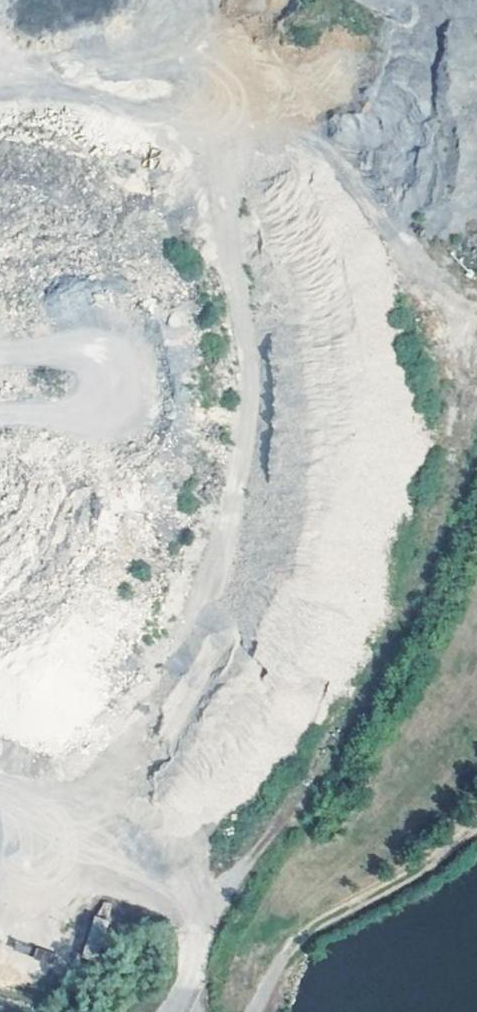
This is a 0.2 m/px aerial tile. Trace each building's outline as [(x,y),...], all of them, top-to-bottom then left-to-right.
[(81,953),(109,965),(131,912),(104,901),(81,953)]
